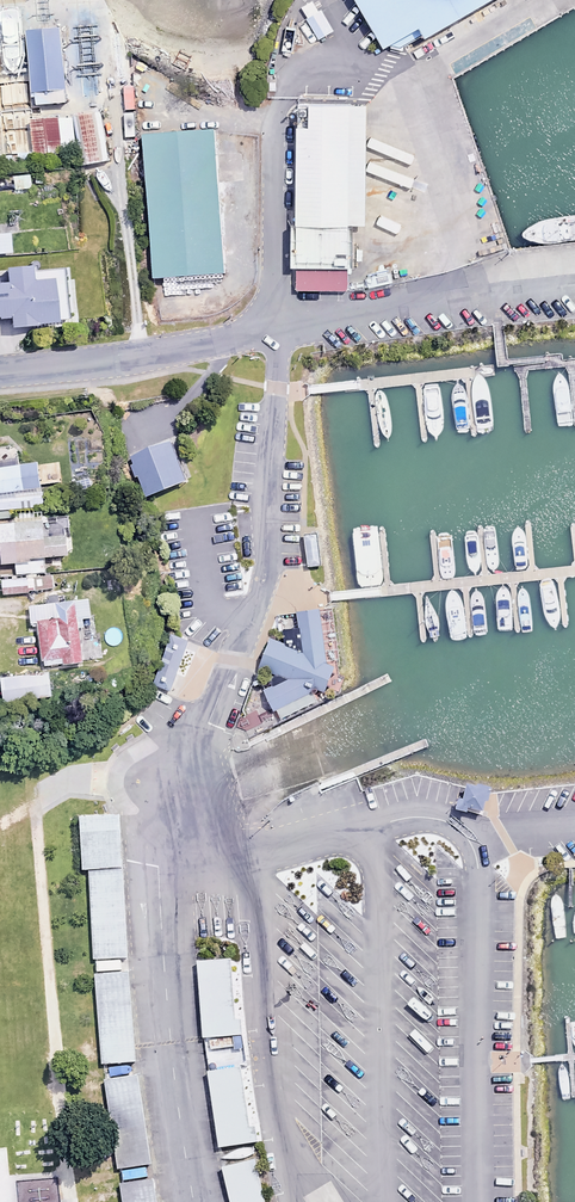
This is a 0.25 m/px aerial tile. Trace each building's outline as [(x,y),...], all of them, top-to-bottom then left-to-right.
[(314,0),(310,0),(298,8),(316,39),(332,30),(314,0)] [(476,0),(358,0),(381,41),(414,23),(419,31),(476,0)] [(30,82),(31,105),(65,103),(61,29),(27,31),(30,82)] [(30,82),(0,84),(0,125),(1,153),(32,151),(30,105),(30,82)] [(366,97),(296,95),(290,259),(346,261),(347,219),(362,219),(366,97)] [(104,161),(95,111),(65,117),(73,166),(104,161)] [(57,118),(35,119),(37,155),(59,153),(57,118)] [(219,268),(211,120),(141,124),(149,271),(219,268)] [(30,187),(29,174),(12,176),(13,189),(30,187)] [(9,252),(8,233),(0,233),(0,253),(9,252)] [(4,268),(5,282),(0,283),(0,316),(9,315),(10,325),(67,321),(63,269),(30,272),(30,266),(4,268)] [(128,456),(143,497),(189,480),(174,439),(128,456)] [(43,505),(38,462),(18,464),(17,457),(0,459),(0,510),(13,508),(33,506),(43,505)] [(91,490),(89,477),(73,480),(75,493),(91,490)] [(13,521),(0,522),(0,563),(34,560),(34,557),(70,554),(68,534),(46,535),(44,518),(42,518),(41,509),(34,510),(33,506),(13,508),(13,521)] [(307,535),(311,568),(322,567),(318,533),(307,535)] [(4,579),(4,593),(28,592),(27,590),(52,589),(51,571),(8,573),(8,579),(4,579)] [(84,626),(83,618),(91,617),(89,598),(29,606),(31,625),(35,624),(40,663),(63,660),(63,664),(83,661),(79,627),(84,626)] [(267,690),(276,709),(320,688),(329,691),(337,666),(328,663),(321,608),(299,611),(301,628),(285,630),(287,645),(273,640),(261,668),(289,680),(267,690)] [(172,634),(152,687),(171,694),(191,641),(172,634)] [(0,677),(2,701),(28,699),(26,675),(0,677)] [(491,791),(470,784),(464,806),(485,812),(491,791)] [(127,957),(118,813),(79,816),(83,870),(88,869),(94,959),(127,957)] [(233,948),(194,951),(199,1027),(238,1025),(233,948)] [(129,973),(92,975),(98,1066),(135,1064),(129,973)] [(241,1049),(207,1054),(218,1135),(252,1130),(241,1049)] [(153,1162),(138,1072),(101,1078),(116,1168),(153,1162)] [(246,1145),(216,1153),(230,1201),(261,1201),(246,1145)] [(153,1176),(119,1182),(122,1201),(157,1201),(153,1176)]
